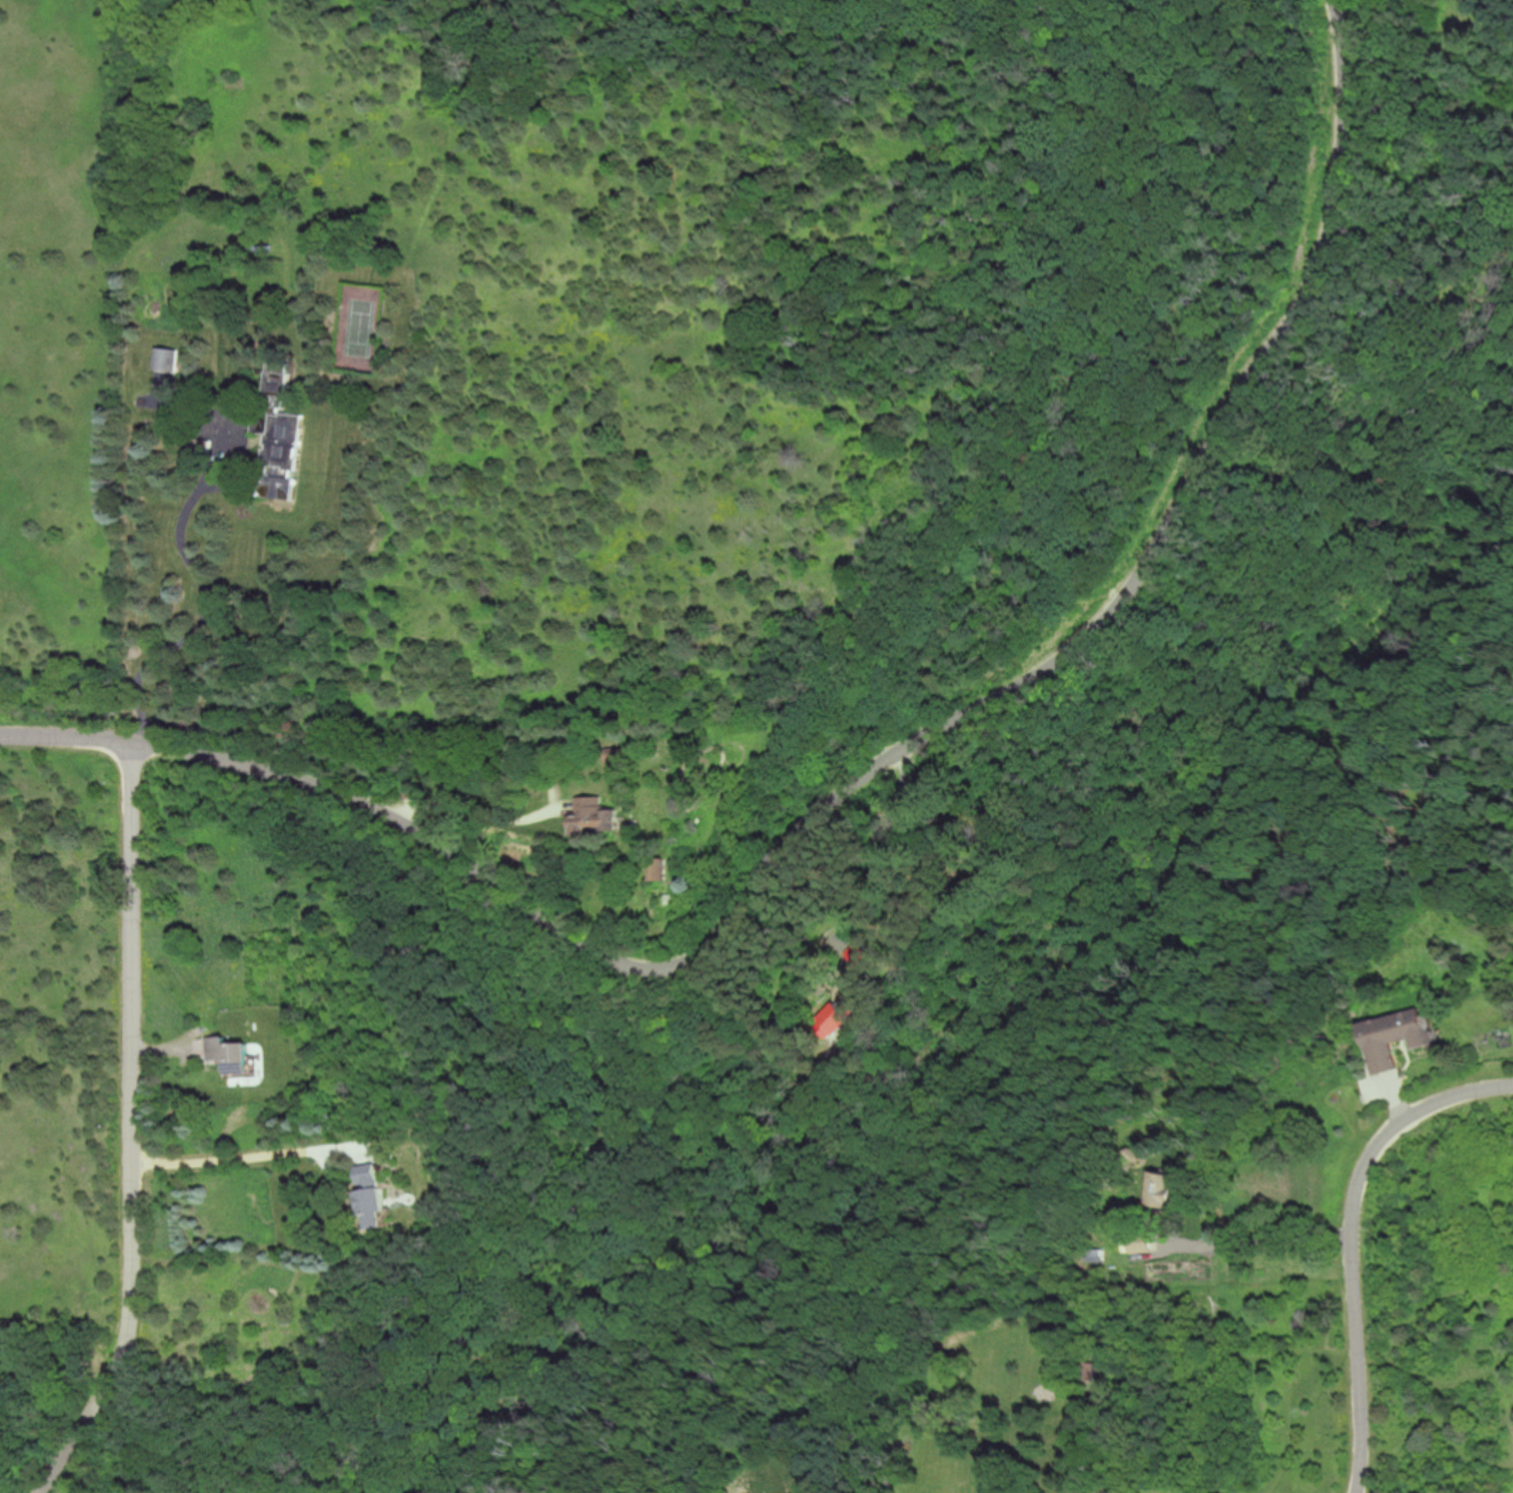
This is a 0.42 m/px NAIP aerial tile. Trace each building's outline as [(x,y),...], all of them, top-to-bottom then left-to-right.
[(177,349),(153,349),(153,371),(177,371),(177,349)] [(296,500),(305,415),(286,413),(291,363),(268,361),(265,395),(271,396),(269,413),(254,411),(248,468),(260,470),(257,496),(296,500)] [(208,454),(208,440),(192,441),(192,454),(208,454)] [(619,808),(603,808),(603,796),(573,797),(574,833),(619,832),(619,808)] [(667,859),(654,859),(654,880),(667,880),(667,859)] [(862,1017),(851,999),(819,1017),(830,1036),(862,1017)] [(1400,1068),(1395,1041),(1411,1038),(1413,1048),(1433,1044),(1426,1008),(1364,1021),(1374,1073),(1400,1068)] [(247,1042),(225,1042),(225,1036),(206,1036),(207,1061),(223,1061),(223,1074),(247,1074),(247,1042)] [(1180,1173),(1154,1169),(1149,1204),(1175,1209),(1180,1173)] [(354,1191),(362,1230),(390,1224),(378,1170),(358,1174),(361,1189),(354,1191)] [(1130,1240),(1130,1252),(1152,1252),(1152,1240),(1130,1240)]
